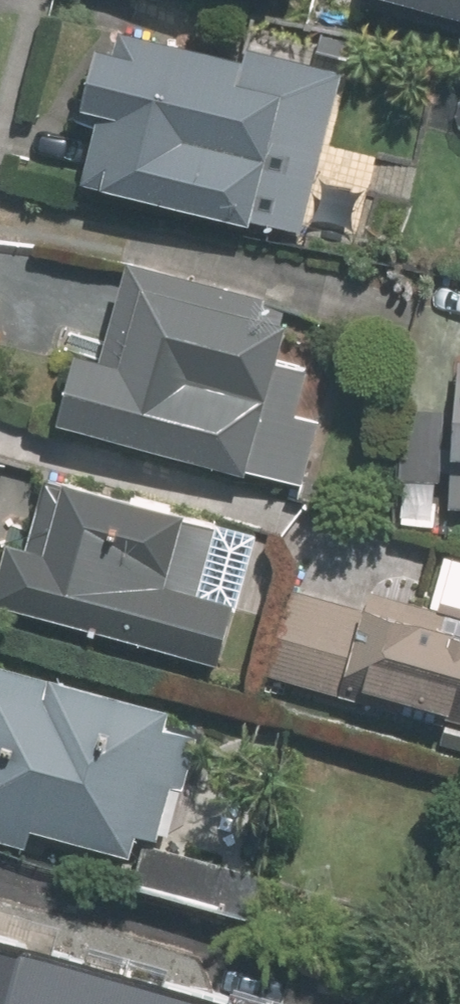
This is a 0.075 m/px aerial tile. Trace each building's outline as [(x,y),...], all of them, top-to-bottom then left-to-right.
[(459,14),(459,0),(397,0),(459,14)] [(249,48),(129,18),(124,36),(108,32),(91,95),(109,99),(90,173),(257,216),(258,213),(306,225),(348,62),(252,38),(249,48)] [(85,337),(64,412),(252,464),(253,460),(310,475),(327,414),(300,407),(320,337),(287,327),(296,292),(135,248),(108,343),(85,337)] [(456,316),(455,332),(411,330),(404,476),(412,476),(410,522),(440,523),(442,477),(452,478),(457,375),(459,375),(459,317),(456,316)] [(0,581),(0,596),(222,656),(239,595),(207,586),(225,518),(190,509),(192,500),(72,468),(71,470),(52,465),(33,534),(14,529),(0,581)] [(447,547),(438,578),(314,543),(278,672),(459,723),(459,551),(447,547)] [(0,652),(0,833),(33,842),(37,824),(137,851),(144,828),(162,833),(163,828),(178,832),(208,724),(177,716),(182,698),(57,664),(56,667),(0,652)] [(0,922),(0,1003),(309,1003),(0,922)]
